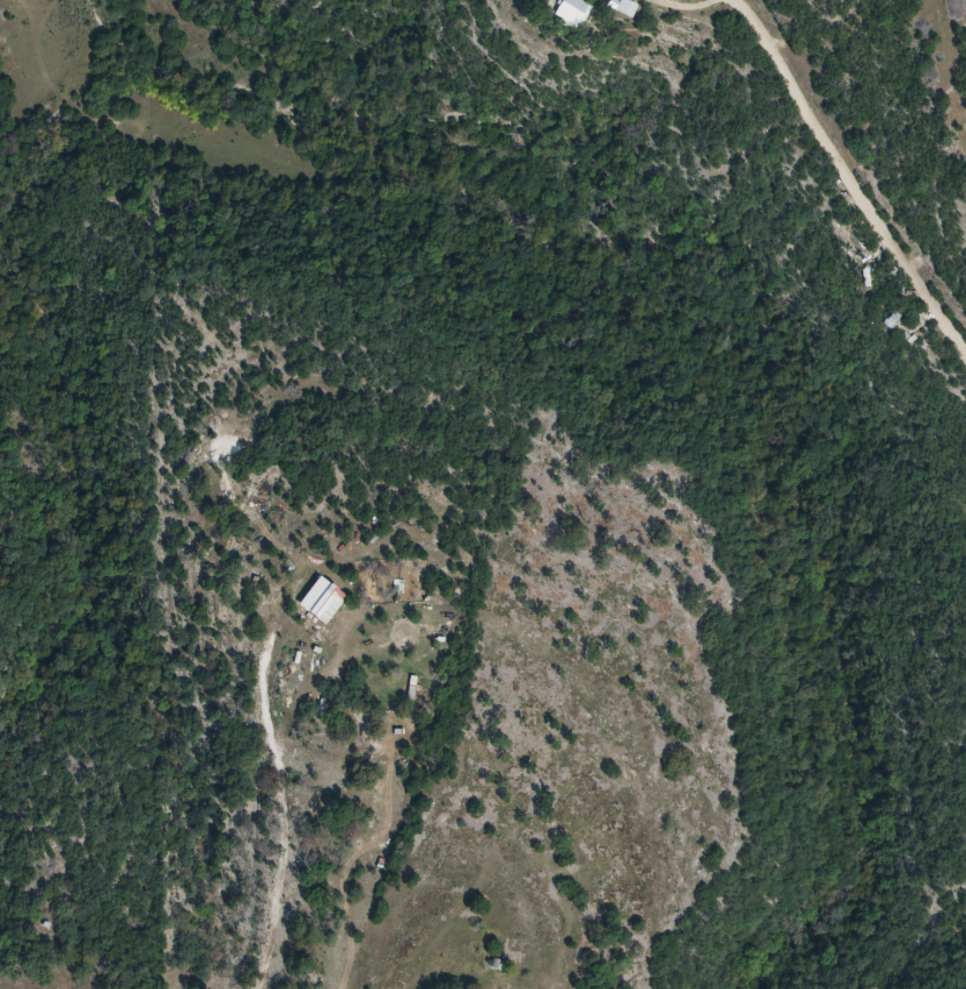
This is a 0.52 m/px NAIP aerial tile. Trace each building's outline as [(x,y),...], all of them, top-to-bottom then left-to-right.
[(579,30),(594,9),(581,0),(565,0),(556,14),(579,30)] [(640,5),(628,0),(623,0),(622,2),(617,0),(613,0),(610,7),(635,18),(640,5)] [(503,972),(505,963),(494,961),(492,969),(503,972)]
